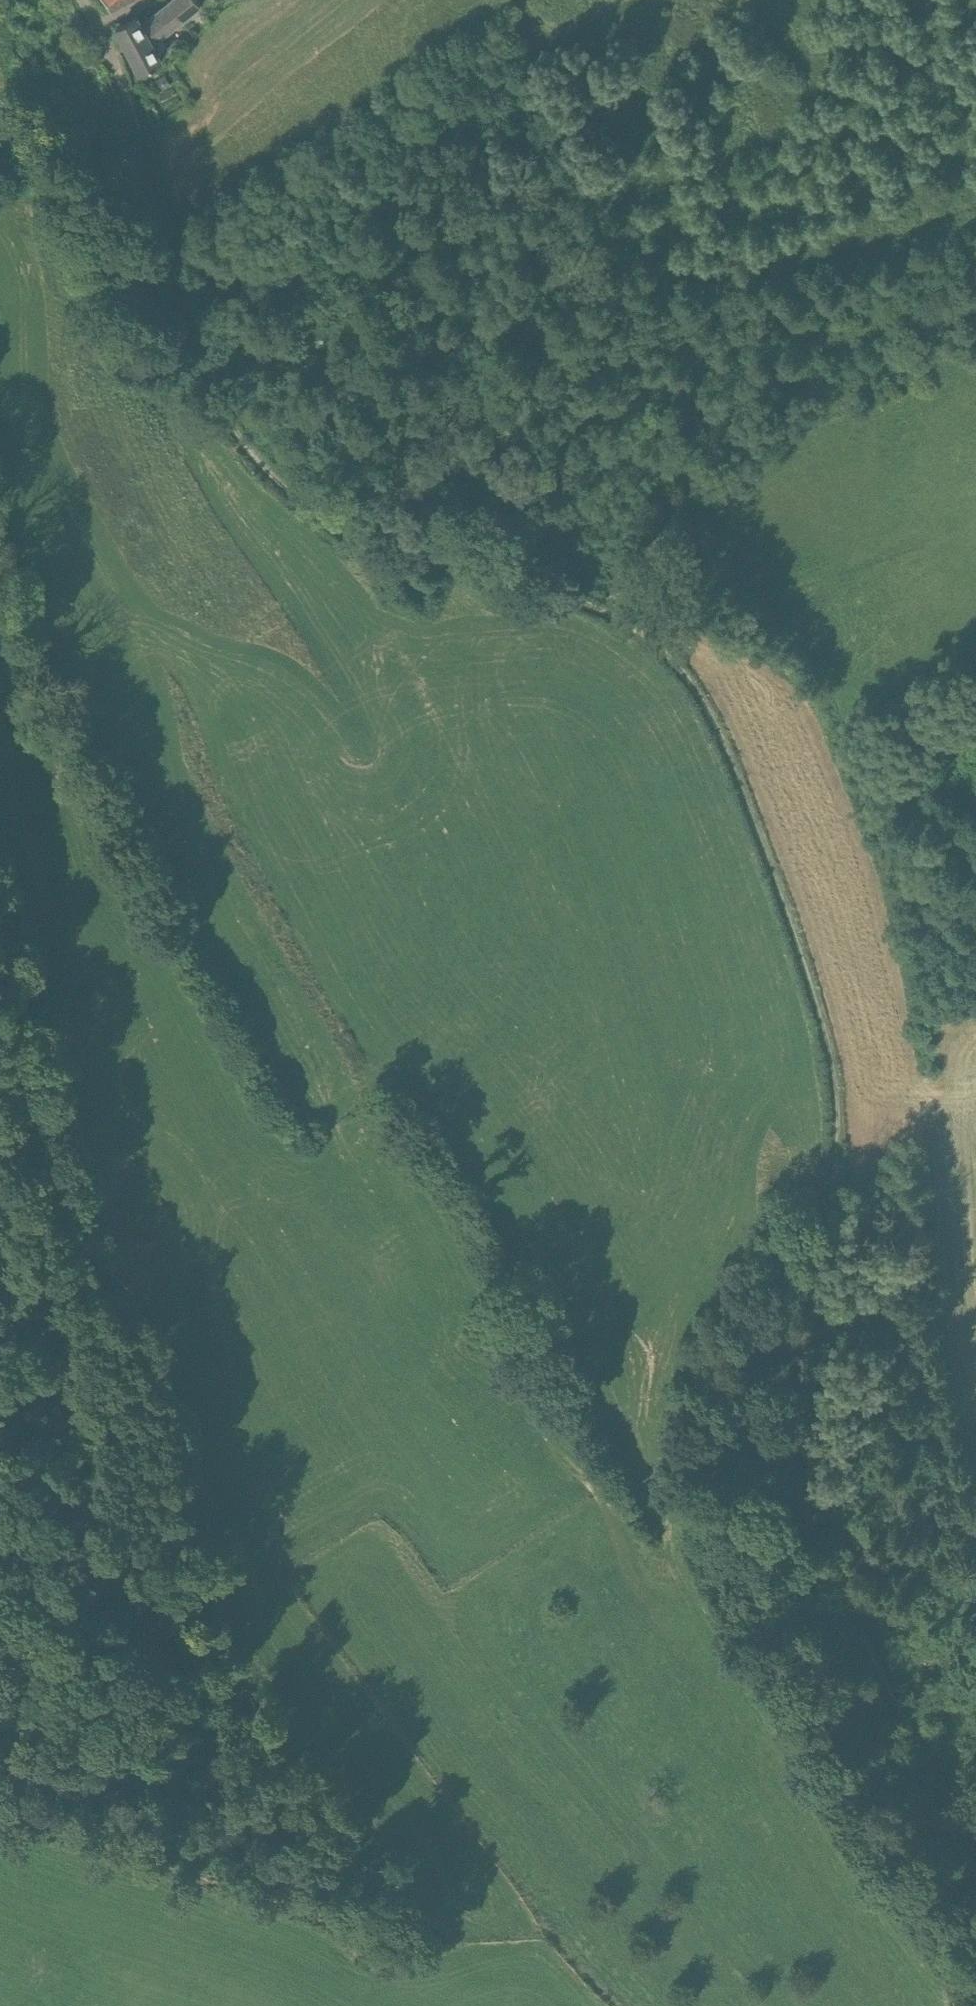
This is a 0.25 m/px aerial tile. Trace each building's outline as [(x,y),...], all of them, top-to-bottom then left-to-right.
[(107,4),(111,12),(138,0),(111,0),(107,4)] [(140,22),(135,17),(116,28),(139,70),(160,58),(150,41),(199,3),(197,0),(168,0),(140,22)]
